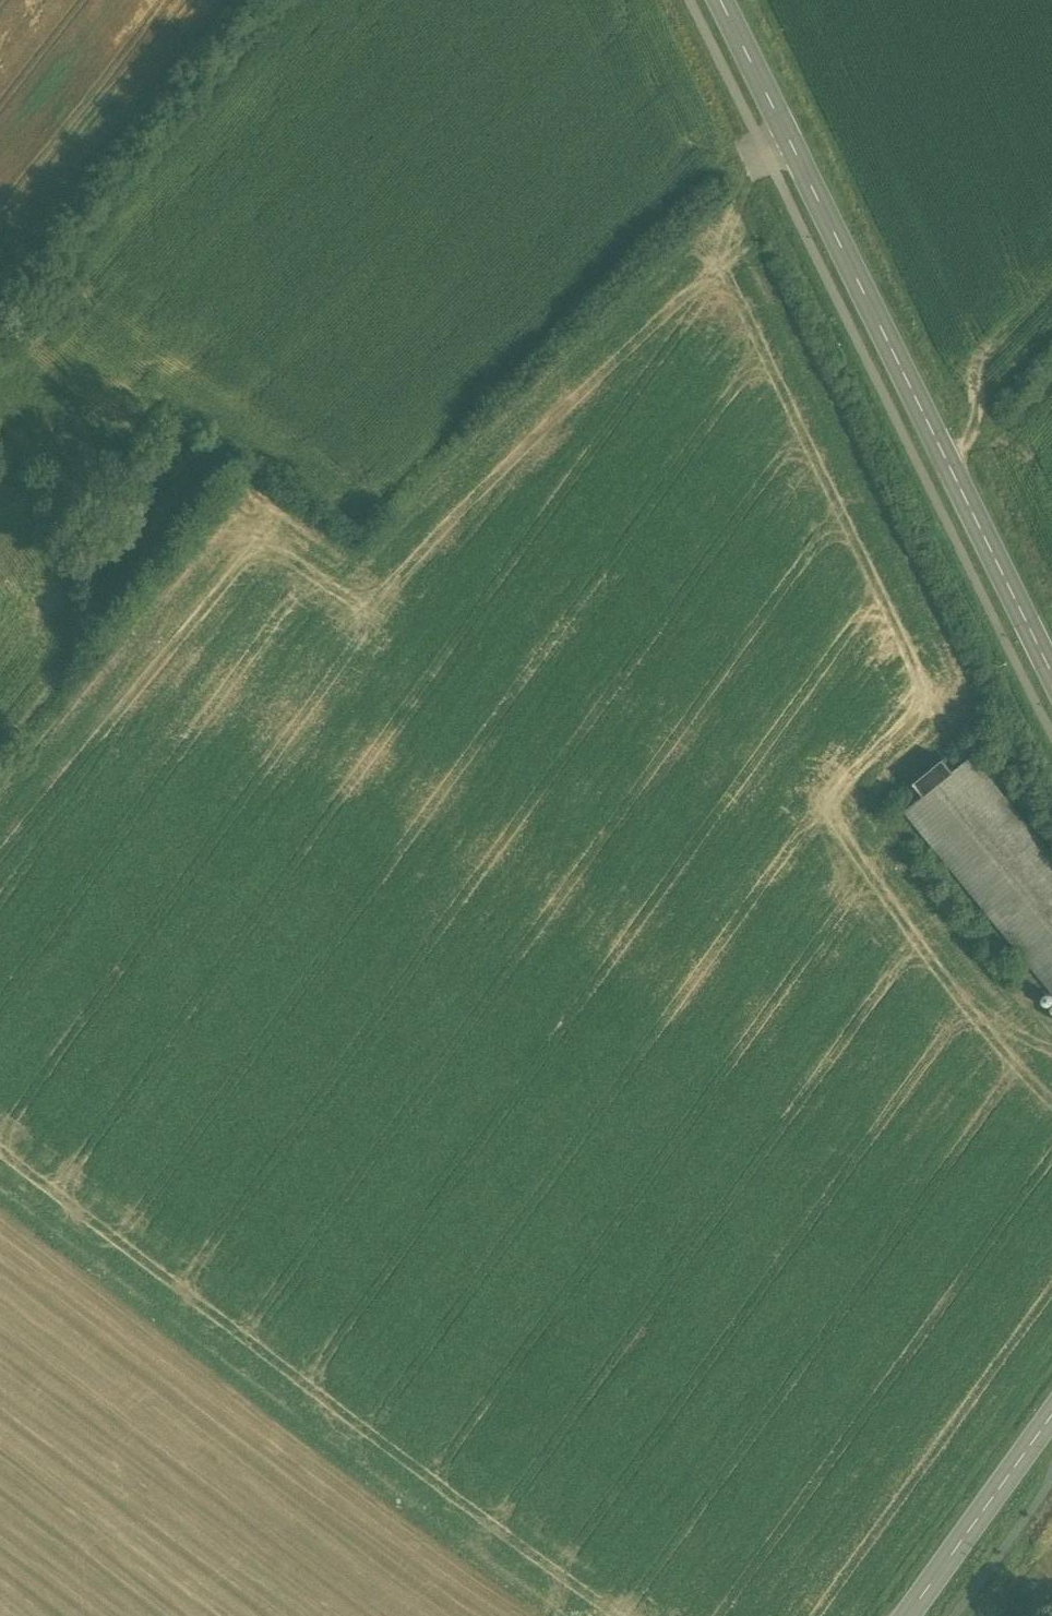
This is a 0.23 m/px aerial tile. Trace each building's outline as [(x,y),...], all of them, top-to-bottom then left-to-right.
[(972,758),(953,774),(943,761),(914,784),(925,797),(907,811),(1051,989),(1051,857),(972,758)]
